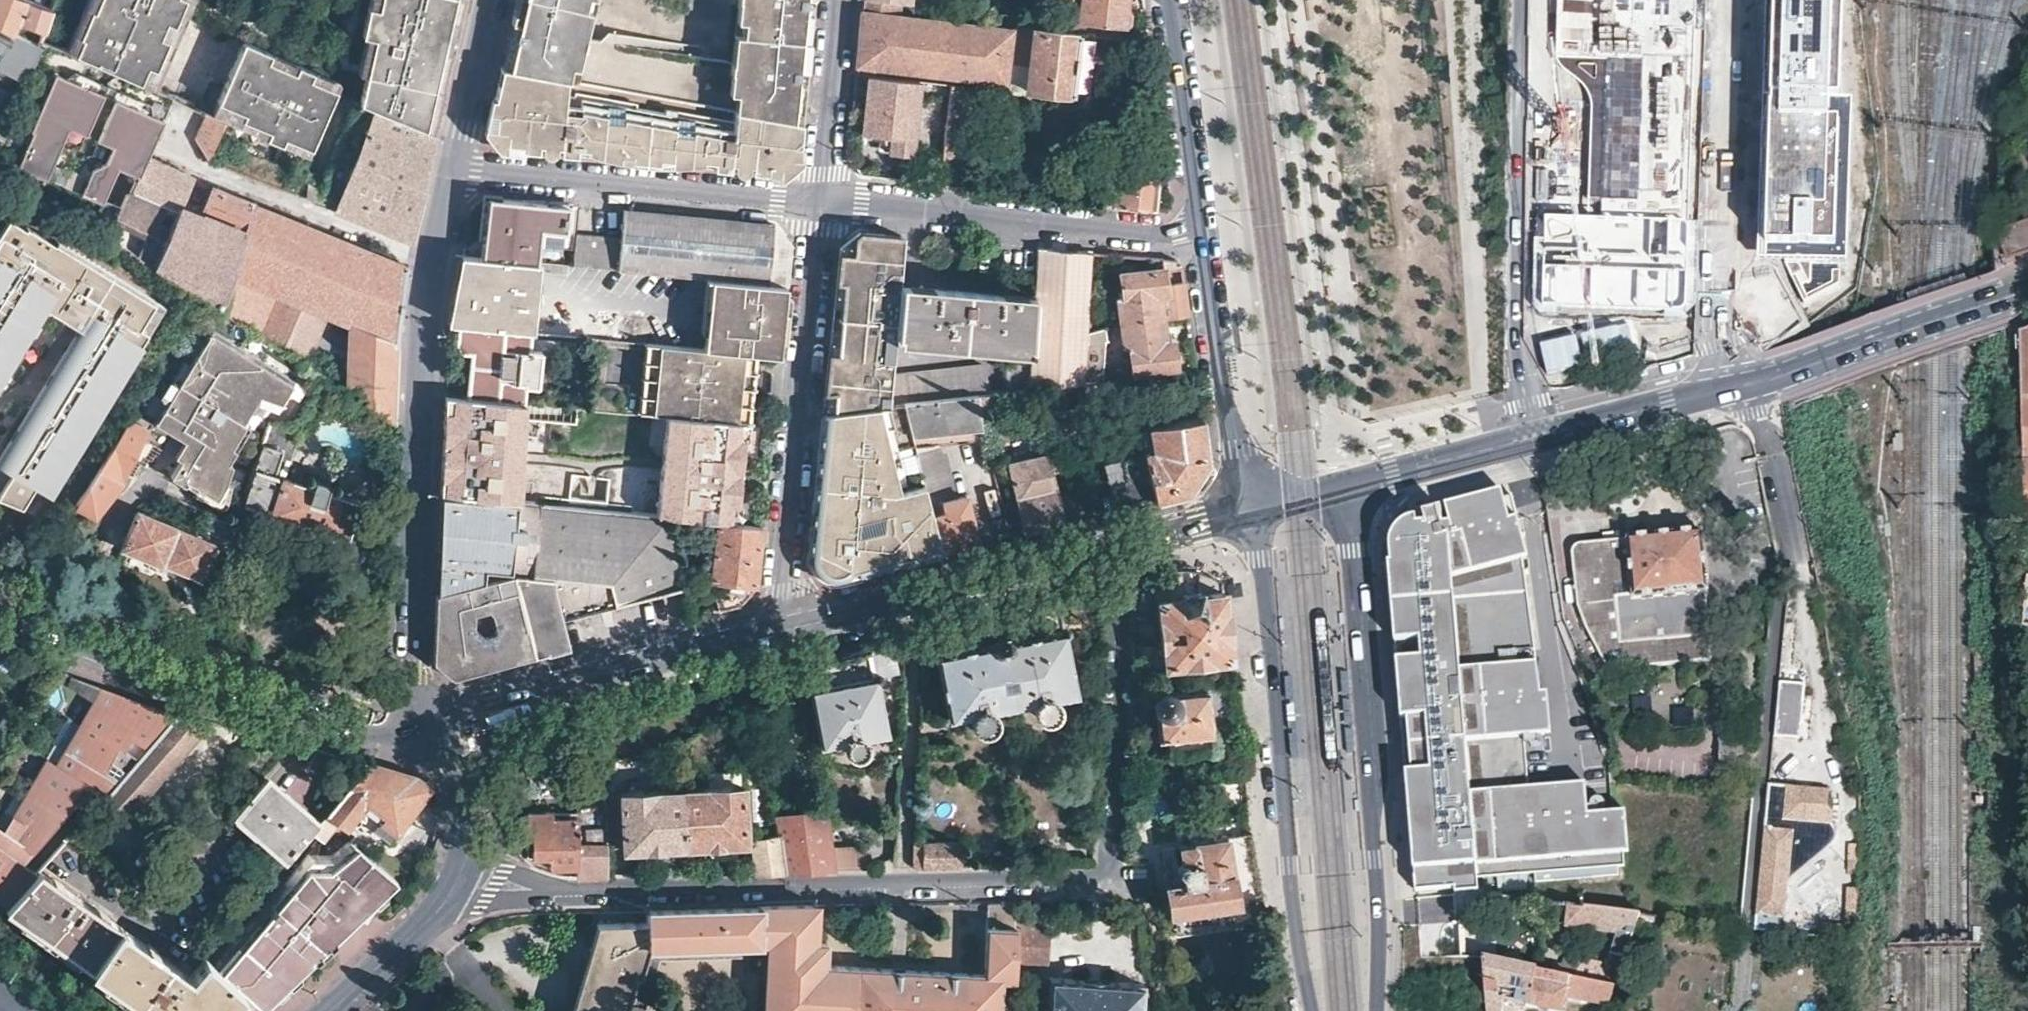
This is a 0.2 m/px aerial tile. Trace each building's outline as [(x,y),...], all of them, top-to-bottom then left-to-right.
[(50,5),(35,0),(0,0),(0,29),(11,35),(15,26),(41,37),(50,5)] [(75,55),(139,82),(146,64),(154,68),(166,38),(172,23),(182,0),(97,0),(93,10),(90,9),(78,37),(81,38),(75,55)] [(83,6),(90,9),(93,10),(97,0),(86,0),(83,6)] [(190,0),(182,0),(172,23),(180,26),(190,0)] [(375,7),(366,5),(359,33),(363,34),(371,36),(363,73),(357,100),(426,130),(453,9),(445,7),(446,0),(377,0),(375,7)] [(453,9),(426,130),(435,134),(461,17),(465,0),(455,0),(453,9)] [(455,0),(446,0),(445,7),(453,9),(455,0)] [(501,69),(574,83),(593,0),(516,0),(501,69)] [(730,111),(801,124),(805,87),(811,21),(813,0),(740,0),(730,111)] [(880,0),(863,0),(855,74),(868,75),(888,78),(889,69),(984,79),(983,89),(1002,91),(1009,30),(899,17),(900,2),(880,0)] [(1128,0),(1082,0),(1080,22),(1125,27),(1128,0)] [(1550,53),(1554,63),(1564,71),(1576,79),(1581,90),(1585,113),(1580,213),(1535,213),(1531,300),(1537,308),(1677,311),(1685,308),(1687,300),(1696,0),(1550,0),(1550,53)] [(1761,87),(1755,259),(1781,260),(1838,262),(1843,262),(1847,107),(1837,106),(1838,0),(1765,0),(1761,87)] [(78,37),(90,9),(83,6),(72,34),(78,37)] [(978,20),(979,11),(943,7),(943,16),(978,20)] [(173,41),(180,26),(172,23),(166,38),(173,41)] [(1071,94),(1079,34),(1015,27),(1010,65),(1030,67),(1027,89),(1071,94)] [(11,35),(0,29),(0,52),(2,53),(0,58),(0,68),(26,81),(38,49),(36,48),(11,35)] [(72,34),(65,51),(75,55),(81,38),(78,37),(72,34)] [(355,71),(363,73),(371,36),(363,34),(355,71)] [(154,68),(161,70),(173,41),(166,38),(154,68)] [(241,39),(215,99),(241,110),(239,116),(266,128),(263,135),(278,142),(282,135),(308,146),(334,88),(307,76),(310,69),(295,63),(292,70),(265,58),(268,51),(241,39)] [(0,154),(0,185),(79,224),(125,145),(147,154),(172,96),(154,88),(139,82),(75,55),(65,51),(44,42),(0,154)] [(295,63),(268,51),(265,58),(292,70),(295,63)] [(146,64),(139,82),(154,88),(161,70),(154,68),(146,64)] [(337,81),(310,69),(307,76),(334,88),(337,81)] [(730,111),(574,83),(501,69),(496,94),(493,105),(488,129),(502,149),(511,150),(538,152),(539,145),(561,148),(560,155),(731,170),(731,164),(742,165),(753,166),(752,172),(777,174),(798,160),(801,124),(730,111)] [(866,100),(868,75),(855,74),(853,99),(866,100)] [(888,78),(868,75),(866,100),(863,132),(891,135),(889,152),(911,154),(920,82),(888,78)] [(965,152),(973,88),(953,86),(944,150),(965,152)] [(20,98),(0,89),(0,141),(1,142),(20,98)] [(215,99),(210,112),(236,123),(239,116),(241,110),(215,99)] [(366,130),(334,210),(410,242),(417,211),(422,189),(435,134),(426,130),(357,100),(349,123),(366,130)] [(196,136),(209,158),(210,154),(225,119),(207,111),(196,136)] [(236,123),(263,135),(266,128),(239,116),(236,123)] [(282,135),(278,142),(305,154),(308,146),(282,135)] [(147,154),(134,185),(179,204),(189,182),(184,180),(182,176),(185,170),(184,169),(147,154)] [(1103,180),(1101,202),(1126,205),(1153,209),(1157,175),(1117,172),(1118,168),(1113,170),(1110,172),(1106,175),(1103,178),(1102,178),(1103,178),(1103,179),(1103,180)] [(187,171),(185,170),(182,176),(184,180),(189,182),(190,179),(190,177),(190,176),(189,173),(187,171)] [(307,185),(304,198),(327,207),(332,193),(307,185)] [(155,270),(173,282),(204,302),(212,308),(226,272),(253,203),(212,186),(199,213),(179,204),(155,270)] [(565,232),(569,206),(527,202),(488,198),(484,230),(481,258),(535,263),(537,263),(541,230),(565,232)] [(253,203),(226,272),(325,313),(350,324),(396,343),(399,303),(400,297),(406,265),(253,203)] [(789,244),(772,225),(700,218),(624,211),(622,239),(618,271),(708,279),(785,286),(787,265),(789,244)] [(146,332),(138,327),(154,303),(84,259),(55,241),(27,224),(26,225),(12,217),(0,236),(0,374),(44,303),(79,325),(0,452),(0,494),(20,504),(34,482),(48,490),(146,332)] [(2007,261),(2027,253),(2027,223),(1998,233),(2007,261)] [(823,402),(822,413),(888,406),(891,377),(894,336),(899,287),(903,236),(880,234),(859,233),(838,249),(831,324),(824,392),(828,391),(829,401),(823,402)] [(618,271),(622,239),(577,235),(573,267),(618,271)] [(1086,329),(1089,285),(1091,251),(1063,249),(1037,246),(1033,300),(1030,349),(1029,368),(1027,390),(1083,383),(1084,366),(1086,329)] [(1108,286),(1111,253),(1097,252),(1091,251),(1089,285),(1108,286)] [(535,263),(481,258),(462,256),(459,273),(457,284),(449,324),(458,324),(528,331),(532,291),(535,263)] [(1838,262),(1781,260),(1804,305),(1839,288),(1838,262)] [(1120,324),(1161,319),(1157,293),(1164,292),(1161,268),(1118,274),(1121,297),(1116,298),(1120,324)] [(226,272),(212,308),(285,353),(287,351),(305,363),(320,325),(325,313),(226,272)] [(781,319),(785,286),(708,279),(701,349),(754,354),(776,356),(781,319)] [(1030,349),(1033,300),(899,287),(894,336),(1030,349)] [(146,332),(162,307),(154,303),(138,327),(146,332)] [(325,313),(320,325),(349,335),(350,324),(325,313)] [(1164,342),(1161,319),(1120,324),(1122,346),(1124,346),(1124,350),(1129,349),(1131,372),(1175,365),(1171,342),(1164,342)] [(345,392),(393,423),(395,379),(395,362),(396,343),(350,324),(349,335),(345,392)] [(529,333),(528,331),(458,324),(456,341),(457,344),(458,347),(460,349),(463,350),(471,352),(466,398),(522,403),(524,384),(536,386),(540,352),(528,351),(529,333)] [(2018,337),(2020,407),(2027,407),(2027,333),(2018,337)] [(294,386),(212,335),(157,426),(187,443),(177,459),(183,463),(173,479),(187,488),(188,486),(197,493),(199,490),(219,501),(228,486),(234,468),(230,465),(237,453),(233,451),(247,428),(244,426),(261,397),(282,405),(294,386)] [(568,353),(570,337),(552,335),(552,352),(568,353)] [(754,354),(701,349),(645,344),(637,414),(666,416),(746,423),(754,354)] [(1084,366),(1083,383),(1108,381),(1105,363),(1084,366)] [(1005,366),(1003,392),(1027,390),(1029,368),(1005,366)] [(891,377),(888,406),(901,404),(976,395),(990,394),(983,368),(891,377)] [(1127,378),(1108,381),(1109,394),(1129,392),(1127,378)] [(519,502),(522,403),(466,398),(444,395),(440,494),(519,502)] [(901,404),(910,453),(986,441),(976,395),(901,404)] [(929,506),(910,453),(901,404),(888,406),(822,413),(809,550),(810,553),(810,555),(811,557),(812,559),(813,560),(814,562),(815,565),(816,566),(817,567),(818,569),(821,570),(822,572),(825,573),(826,574),(828,575),(830,576),(832,577),(834,577),(836,578),(841,578),(877,569),(941,553),(929,506)] [(746,423),(666,416),(658,516),(666,517),(716,521),(740,524),(741,506),(738,506),(744,440),(746,440),(748,423),(746,423)] [(1139,451),(1151,499),(1181,491),(1184,490),(1185,489),(1187,487),(1188,485),(1204,459),(1198,417),(1147,423),(1148,448),(1139,451)] [(148,431),(129,421),(120,436),(97,471),(95,475),(76,505),(91,513),(93,514),(95,514),(97,513),(98,511),(115,490),(115,489),(116,488),(118,488),(119,488),(122,490),(126,485),(128,484),(129,484),(130,483),(130,482),(133,477),(127,473),(148,431)] [(267,423),(243,503),(269,512),(269,514),(292,521),(293,519),(322,527),(321,530),(345,537),(355,499),(325,490),(324,490),(324,489),(324,488),(325,482),(313,478),(311,486),(273,475),(280,451),(288,454),(294,432),(286,430),(267,423)] [(1008,464),(1025,532),(1032,530),(1063,522),(1057,498),(1038,426),(1014,432),(1021,461),(1008,464)] [(1098,493),(1103,512),(1151,499),(1139,451),(1100,461),(1106,490),(1098,493)] [(1505,485),(1415,507),(1400,527),(1389,558),(1409,774),(1400,827),(1403,894),(1476,895),(1648,890),(1641,832),(1597,834),(1592,797),(1486,811),(1472,743),(1553,736),(1542,675),(1464,680),(1451,582),(1526,550),(1505,485)] [(1057,498),(1063,522),(1089,515),(1082,492),(1057,498)] [(519,502),(440,494),(438,547),(436,592),(466,585),(467,570),(512,574),(533,575),(540,504),(519,502)] [(929,506),(941,553),(958,549),(978,544),(966,497),(929,506)] [(658,516),(608,511),(540,504),(533,575),(512,574),(534,658),(548,654),(562,650),(555,621),(550,597),(549,595),(548,592),(548,590),(548,588),(548,586),(548,584),(548,582),(549,581),(607,585),(612,605),(620,635),(691,617),(666,517),(658,516)] [(137,511),(121,549),(166,567),(167,565),(199,579),(214,543),(137,511)] [(718,610),(738,604),(755,584),(760,526),(740,524),(716,521),(711,567),(711,570),(711,573),(711,576),(711,579),(718,610)] [(1709,594),(1704,531),(1576,541),(1574,541),(1572,543),(1571,546),(1570,552),(1577,602),(1579,612),(1582,624),(1599,660),(1604,664),(1608,665),(1610,666),(1614,665),(1708,660),(1704,594),(1709,594)] [(1164,664),(1231,656),(1225,610),(1222,579),(1194,568),(1179,568),(1172,569),(1153,574),(1164,664)] [(466,585),(436,592),(432,671),(445,680),(483,671),(508,665),(534,658),(512,574),(466,585)] [(995,614),(1010,705),(1033,700),(1031,704),(1031,707),(1031,711),(1032,714),(1035,716),(1037,718),(1040,720),(1043,720),(1046,720),(1049,718),(1051,717),(1053,714),(1054,712),(1055,709),(1055,705),(1054,702),(1051,699),(1049,696),(1073,690),(1058,597),(1023,606),(995,614)] [(988,709),(1010,705),(995,614),(962,622),(933,629),(948,718),(970,713),(970,715),(969,718),(969,721),(970,723),(971,726),(973,728),(976,731),(980,732),(985,731),(988,730),(990,728),(991,726),(993,724),(994,720),(993,718),(992,714),(990,711),(988,709)] [(855,649),(804,663),(825,749),(844,744),(843,747),(843,750),(843,752),(845,756),(846,758),(848,759),(850,761),(854,762),(858,761),(861,759),(864,758),(865,755),(866,754),(866,752),(866,749),(866,747),(865,743),(861,740),(887,733),(874,676),(898,670),(891,640),(855,649)] [(1348,672),(1340,671),(1343,696),(1350,694),(1348,672)] [(1294,700),(1291,675),(1284,677),(1286,700),(1294,700)] [(1236,702),(1234,683),(1167,692),(1166,691),(1162,691),(1160,692),(1157,693),(1155,695),(1153,697),(1152,700),(1151,703),(1151,706),(1151,710),(1154,712),(1157,740),(1166,738),(1167,755),(1213,750),(1211,733),(1239,729),(1236,702)] [(1804,687),(1778,684),(1776,698),(1772,738),(1772,739),(1799,742),(1804,687)] [(173,712),(171,711),(114,692),(93,685),(12,823),(21,828),(11,845),(0,839),(0,905),(5,909),(37,870),(98,800),(173,712)] [(1350,700),(1343,698),(1345,726),(1352,723),(1350,700)] [(1288,729),(1296,730),(1294,702),(1286,705),(1288,729)] [(173,712),(98,800),(121,819),(208,721),(173,712)] [(1352,729),(1345,728),(1347,754),(1354,752),(1352,729)] [(1755,775),(1760,731),(1717,731),(1717,775),(1723,775),(1755,775)] [(1290,757),(1299,758),(1296,732),(1289,735),(1290,757)] [(395,832),(430,788),(420,781),(418,779),(415,778),(413,777),(410,776),(395,772),(365,764),(325,811),(345,828),(367,802),(387,817),(383,822),(395,832)] [(308,830),(318,819),(265,776),(233,813),(286,856),(308,830)] [(740,785),(680,789),(683,845),(745,841),(740,785)] [(1786,789),(1768,787),(1765,808),(1763,831),(1760,865),(1754,931),(1786,935),(1791,884),(1793,865),(1812,846),(1816,849),(1821,849),(1827,848),(1831,845),(1834,842),(1835,837),(1835,832),(1834,826),(1831,823),(1832,817),(1811,792),(1802,799),(1786,797),(1786,789)] [(680,789),(603,794),(603,808),(605,843),(622,843),(622,849),(683,845),(680,789)] [(1811,792),(1786,789),(1786,797),(1802,799),(1811,792)] [(605,843),(603,808),(524,810),(518,814),(519,824),(521,830),(525,830),(525,852),(547,852),(547,865),(574,865),(575,875),(606,874),(605,843)] [(802,869),(831,868),(831,866),(831,842),(830,814),(819,809),(779,816),(782,834),(782,837),(782,870),(802,869)] [(317,837),(321,840),(333,827),(320,817),(318,819),(308,830),(317,837)] [(1256,858),(1251,830),(1193,841),(1194,844),(1178,847),(1182,867),(1181,868),(1182,879),(1165,883),(1170,912),(1263,895),(1256,858)] [(754,871),(782,870),(782,837),(752,838),(754,871)] [(390,875),(349,840),(326,862),(302,863),(216,969),(241,990),(261,1008),(390,875)] [(864,841),(831,842),(831,866),(865,865),(864,841)] [(914,843),(913,866),(953,865),(960,865),(960,842),(914,843)] [(1793,865),(1791,884),(1831,845),(1827,848),(1821,849),(1816,849),(1812,846),(1793,865)] [(1857,877),(1858,849),(1847,849),(1846,877),(1857,877)] [(1182,879),(1181,868),(1163,872),(1165,883),(1182,879)] [(249,890),(259,876),(250,869),(238,882),(249,890)] [(216,969),(202,956),(186,974),(37,870),(5,909),(153,1010),(216,1010),(223,1001),(228,1004),(241,990),(216,969)] [(1826,928),(1824,939),(1854,943),(1855,916),(1856,893),(1846,893),(1844,930),(1826,928)] [(758,939),(767,939),(766,957),(762,1010),(997,1010),(999,979),(1010,979),(1010,976),(1013,917),(1014,900),(985,901),(981,972),(898,968),(824,964),(826,940),(814,939),(815,903),(759,905),(759,907),(758,939)] [(759,907),(645,909),(645,922),(598,924),(572,1010),(622,1010),(632,978),(639,979),(648,944),(758,942),(758,939),(759,907)] [(1617,986),(1638,917),(1586,910),(1582,929),(1616,935),(1609,954),(1610,955),(1605,969),(1608,970),(1603,984),(1617,986)] [(1039,918),(1013,917),(1010,976),(1032,977),(1033,960),(1043,961),(1044,931),(1039,930),(1039,918)] [(1439,923),(1424,923),(1420,956),(1440,956),(1464,956),(1464,922),(1457,922),(1439,923)] [(639,979),(632,978),(622,1010),(644,1010),(660,956),(766,957),(767,939),(758,939),(758,942),(648,944),(639,979)] [(1537,970),(1482,958),(1484,978),(1486,994),(1504,998),(1531,1004),(1537,970)] [(1603,984),(1538,970),(1537,970),(1531,1004),(1530,1009),(1541,1010),(1564,1010),(1567,1000),(1611,1008),(1617,986),(1603,984)] [(1155,1006),(1140,1005),(1141,983),(1050,977),(1047,1010),(1155,1010),(1155,1006)] [(1486,994),(1486,997),(1488,1010),(1501,1010),(1504,998),(1486,994)]
